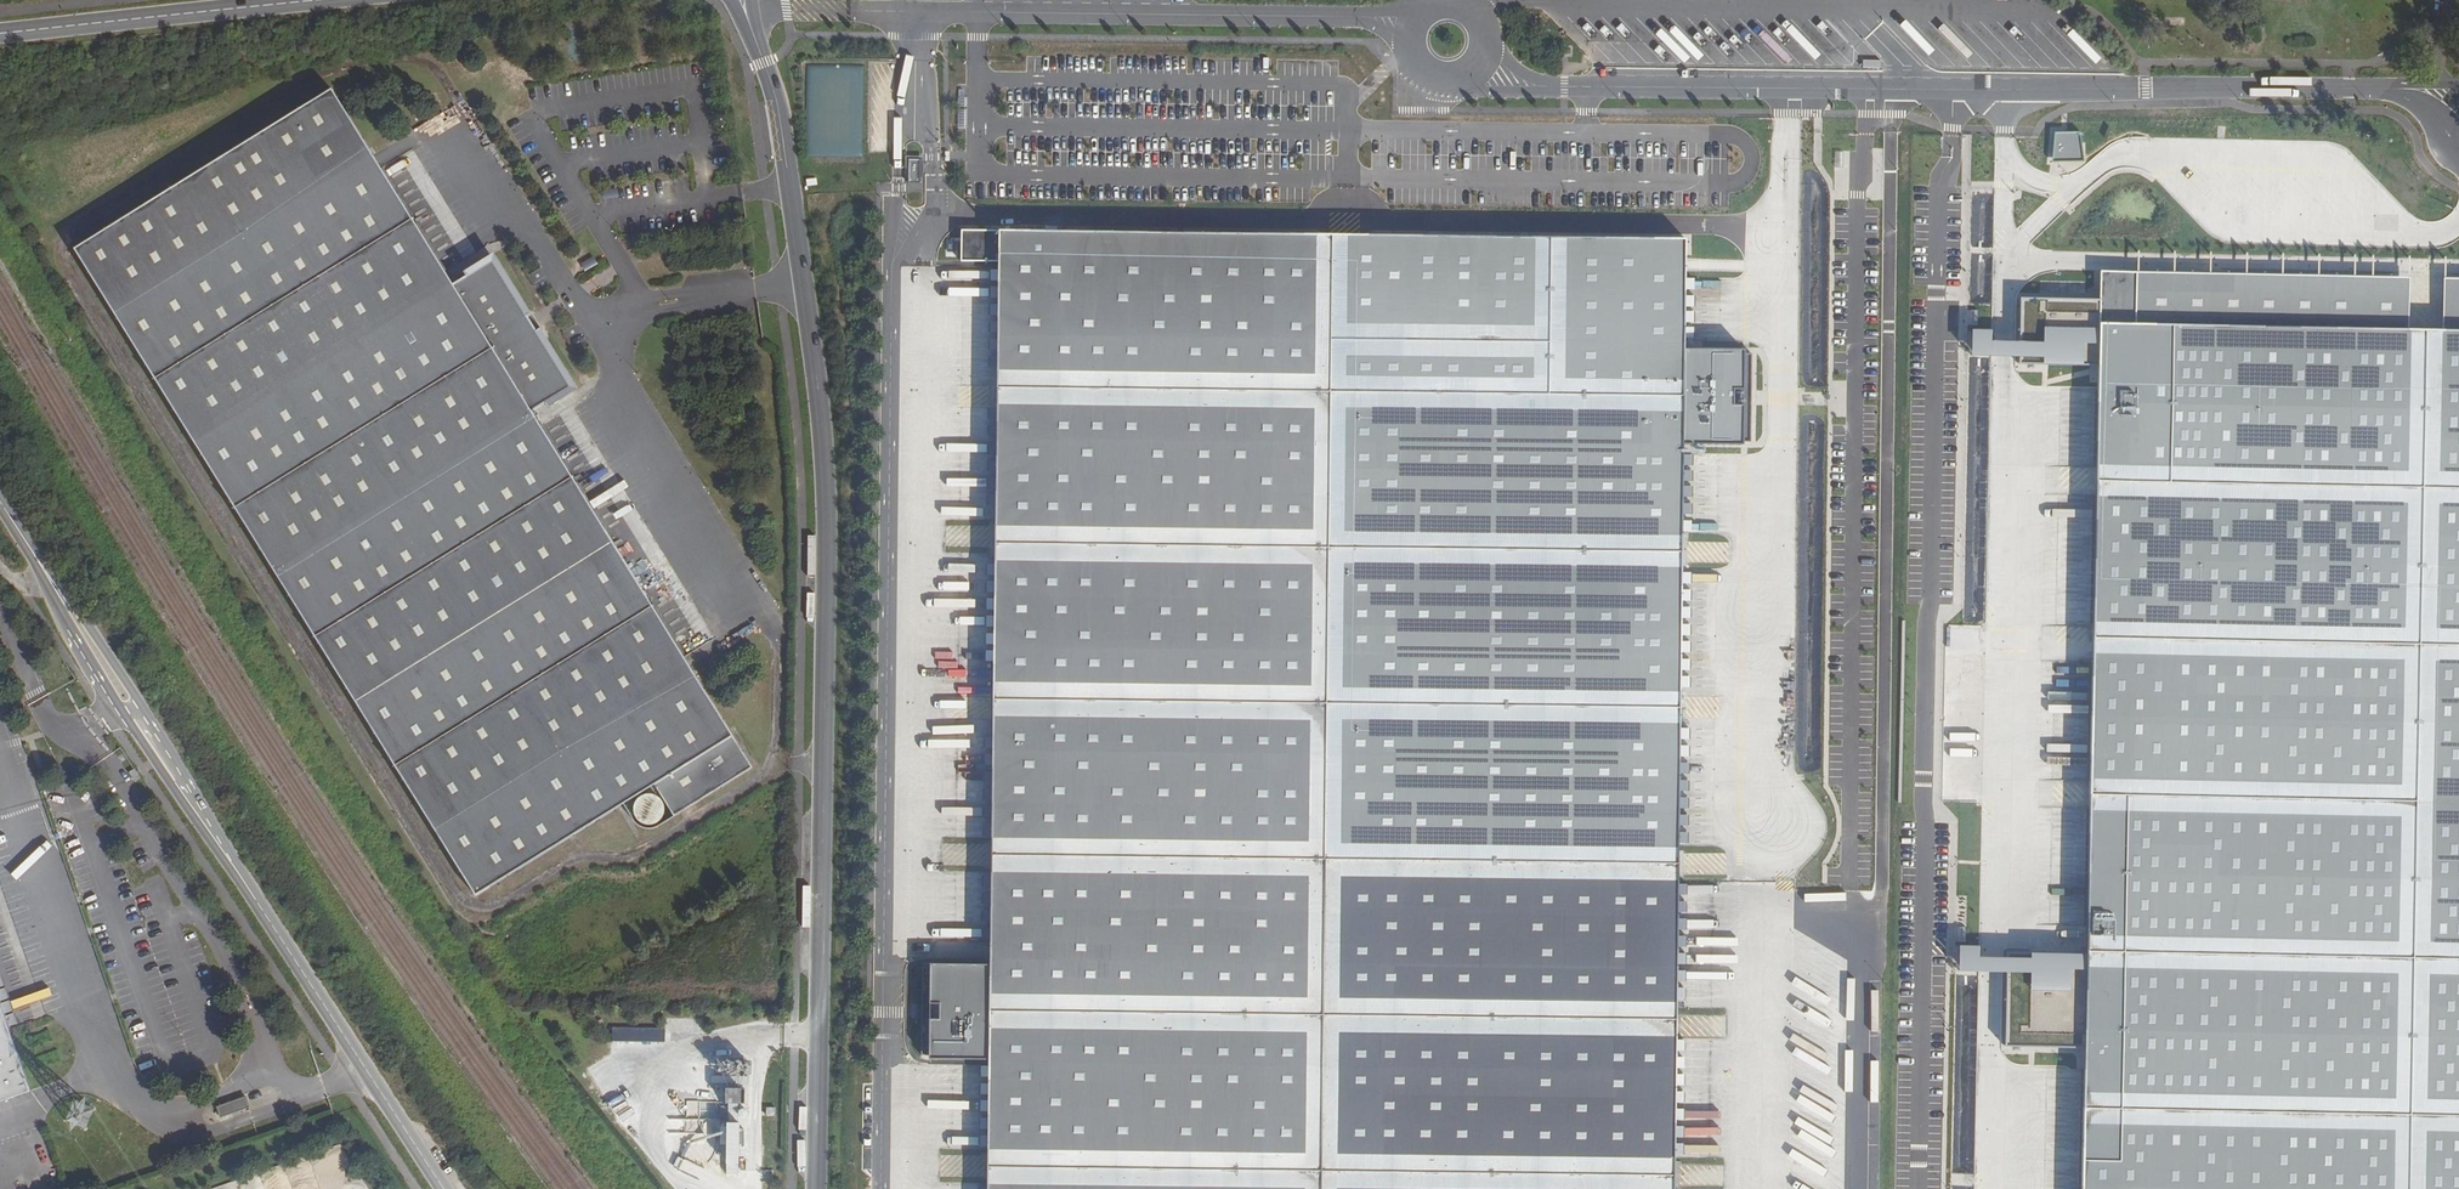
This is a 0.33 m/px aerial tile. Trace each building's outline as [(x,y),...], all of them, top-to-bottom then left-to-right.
[(658,826),(752,768),(531,412),(571,388),(492,260),(452,285),(331,89),(74,249),(475,896),(623,804),(634,821),(637,824),(641,827),(646,829),(650,829),(654,828),(658,826)] [(2138,112),(2120,114),(2122,131),(2140,128),(2138,112)] [(2081,159),(2080,132),(2053,133),(2053,160),(2081,159)] [(920,157),(908,156),(908,182),(920,183),(920,157)] [(1679,883),(1679,866),(1325,861),(1334,236),(961,230),(961,261),(1000,262),(1000,279),(999,301),(999,323),(999,345),(998,366),(998,388),(998,410),(997,432),(997,454),(997,476),(996,497),(996,519),(996,541),(995,563),(995,585),(995,607),(994,628),(994,650),(994,672),(993,694),(993,716),(993,738),(992,759),(992,781),(992,803),(991,825),(991,847),(991,868),(991,890),(990,912),(990,934),(989,965),(930,964),(930,968),(922,968),(921,1055),(929,1055),(929,1059),(989,1060),(988,1074),(988,1094),(988,1114),(987,1134),(987,1153),(987,1173),(987,1188),(1675,1188),(1679,883)] [(2082,1188),(2458,1188),(2458,278),(2102,271),(2082,1188)] [(139,779),(133,770),(129,772),(135,782),(139,779)] [(31,1092),(0,1003),(0,1102),(31,1092)] [(665,1043),(665,1029),(612,1029),(612,1042),(665,1043)] [(738,1115),(739,1075),(749,1075),(750,1066),(753,1067),(753,1054),(743,1054),(743,1050),(726,1049),(726,1053),(716,1053),(716,1066),(711,1066),(711,1074),(729,1074),(728,1114),(727,1114),(726,1161),(739,1161),(739,1115),(738,1115)] [(217,1107),(220,1117),(249,1107),(246,1097),(217,1107)] [(775,1117),(775,1108),(767,1108),(767,1116),(775,1117)] [(699,1175),(702,1168),(690,1164),(687,1171),(699,1175)]
